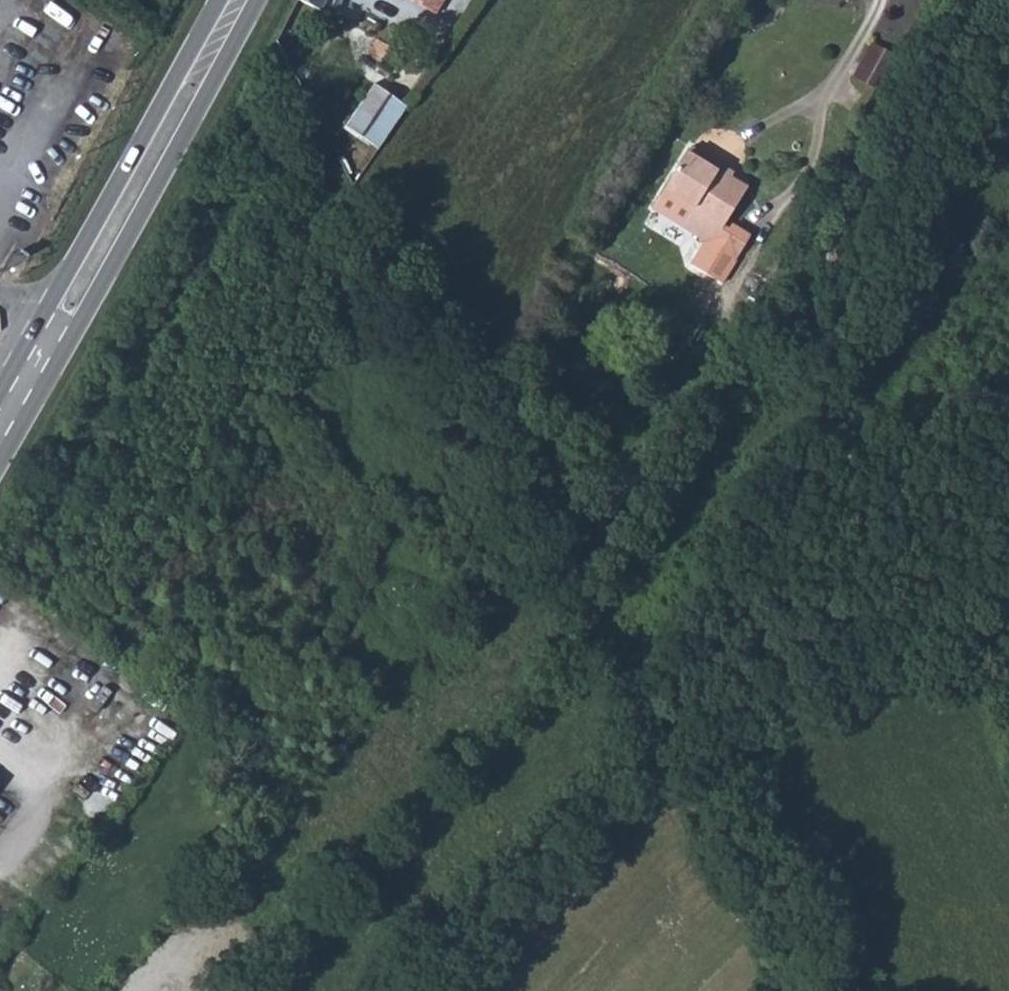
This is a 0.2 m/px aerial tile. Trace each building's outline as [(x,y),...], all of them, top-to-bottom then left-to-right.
[(292,30),(318,42),(329,22),(336,25),(349,0),(308,0),(292,30)] [(411,22),(441,41),(465,0),(424,0),(411,22)] [(373,35),(372,37),(360,31),(353,44),(385,60),(393,46),(373,35)] [(391,82),(377,73),(371,83),(384,92),(391,82)] [(367,91),(356,108),(369,116),(379,100),(367,91)] [(369,116),(341,158),(362,174),(390,130),(369,116)] [(390,130),(362,174),(374,182),(403,139),(390,130)] [(731,200),(705,184),(708,177),(690,166),(660,215),(663,228),(684,240),(681,244),(705,260),(691,283),(720,301),(749,255),(732,245),(728,252),(721,246),(746,208),(731,200)] [(735,193),(708,177),(705,184),(731,200),(735,193)]
